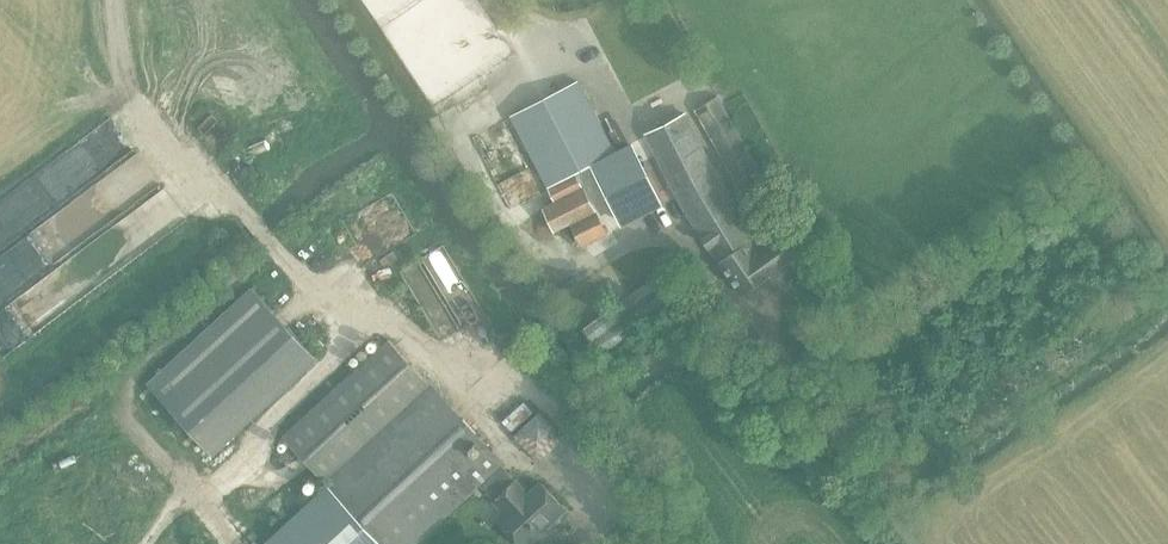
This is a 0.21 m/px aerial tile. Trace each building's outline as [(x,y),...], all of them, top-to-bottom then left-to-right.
[(512,116),(548,186),(589,165),(613,152),(577,82),(512,116)] [(744,199),(767,186),(717,96),(694,109),(744,199)] [(713,177),(682,115),(645,139),(675,195),(714,257),(741,291),(799,254),(778,223),(766,230),(773,241),(761,248),(713,177)] [(579,242),(605,229),(584,187),(555,201),(543,207),(554,229),(569,221),(579,242)] [(672,302),(654,277),(582,328),(601,354),(672,302)] [(147,384),(199,440),(212,456),(318,359),(304,344),(252,287),(147,384)] [(984,331),(973,334),(975,347),(987,344),(984,331)] [(328,488),(264,543),(413,543),(477,486),(504,516),(496,523),(516,543),(528,543),(540,533),(537,530),(560,508),(539,484),(526,495),(500,466),(502,464),(430,385),(430,386),(386,338),(281,437),(328,488)] [(523,401),(503,420),(512,431),(533,412),(523,401)] [(564,436),(541,410),(516,434),(538,459),(564,436)]
